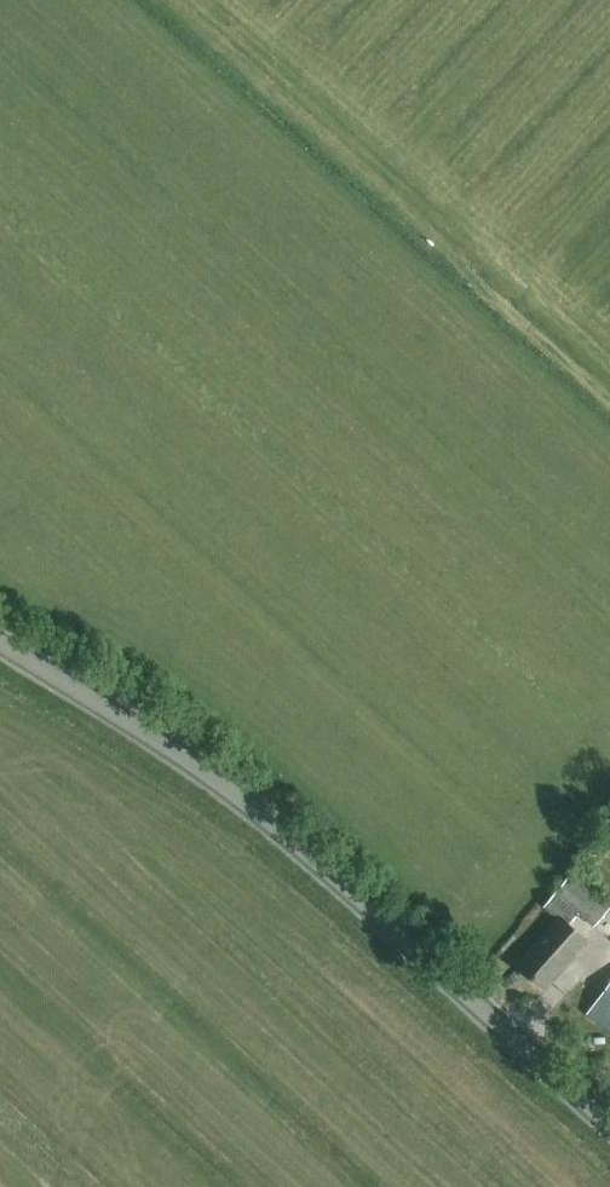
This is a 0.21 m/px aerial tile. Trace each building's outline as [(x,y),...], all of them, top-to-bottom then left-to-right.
[(556,920),(517,964),(538,983),(543,977),(548,981),(584,940),(569,927),(580,915),(593,926),(608,909),(570,875),(542,908),(556,920)] [(590,1009),(609,1024),(609,983),(590,1009)]
